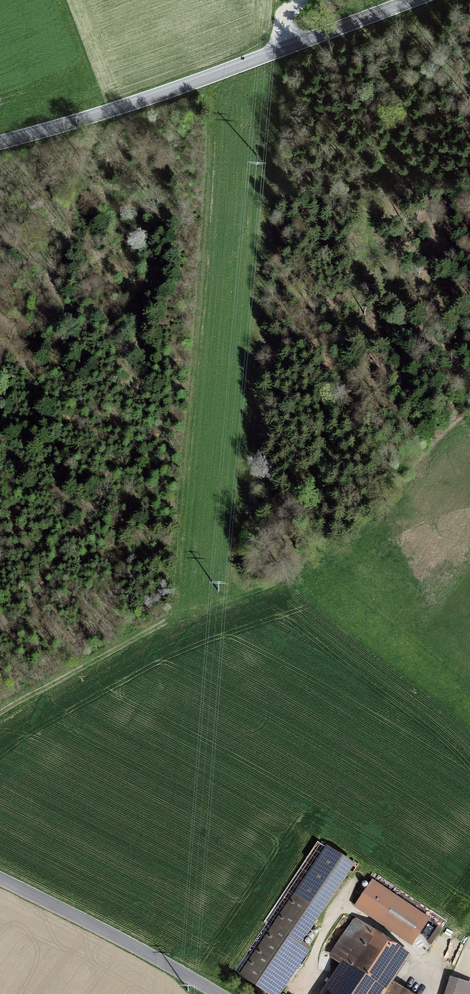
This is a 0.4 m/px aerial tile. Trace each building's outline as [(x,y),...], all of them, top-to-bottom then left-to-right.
[(372,882),(353,911),(411,949),(430,920),(372,882)] [(356,921),(329,961),(350,975),(376,937),(377,935),(356,921)] [(410,959),(376,937),(350,975),(357,979),(347,993),(387,993),(393,985),(410,959)] [(449,979),(445,993),(469,993),(469,986),(449,979)] [(393,985),(387,993),(407,993),(393,985)]
